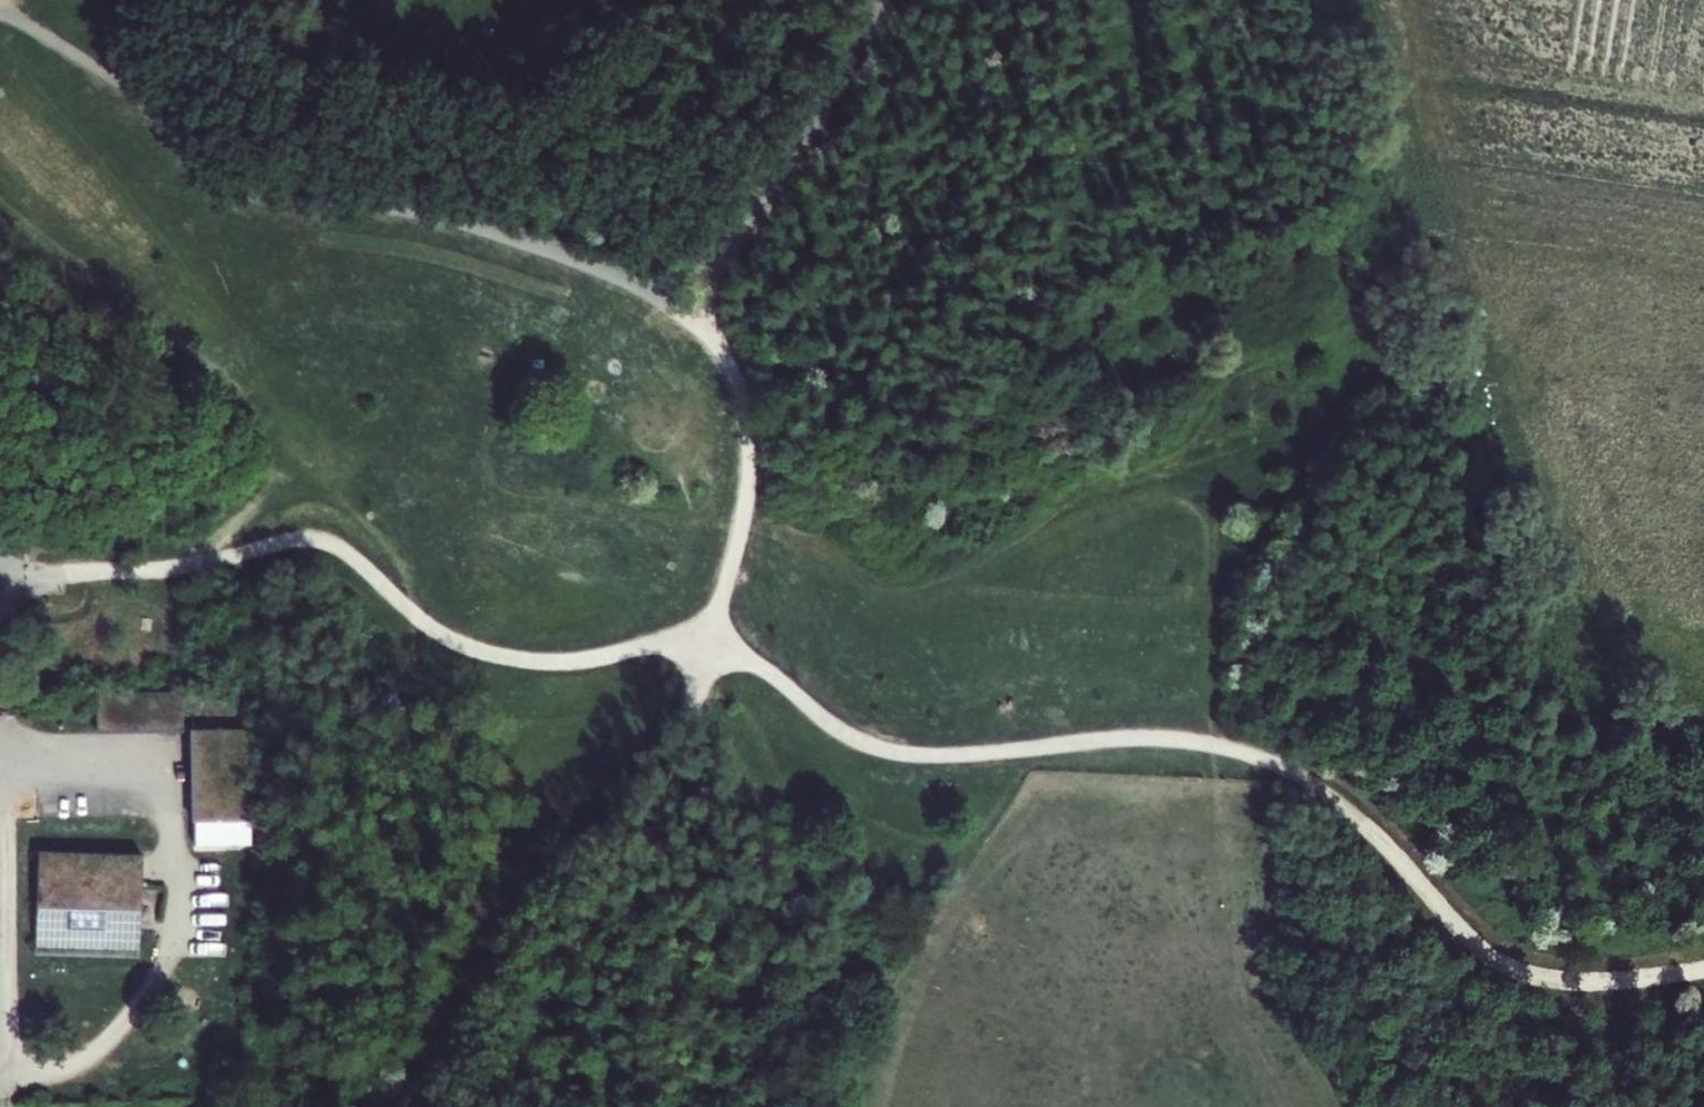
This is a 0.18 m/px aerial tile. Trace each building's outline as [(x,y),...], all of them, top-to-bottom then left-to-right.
[(142,853),(39,852),(38,951),(141,952),(142,853)]
